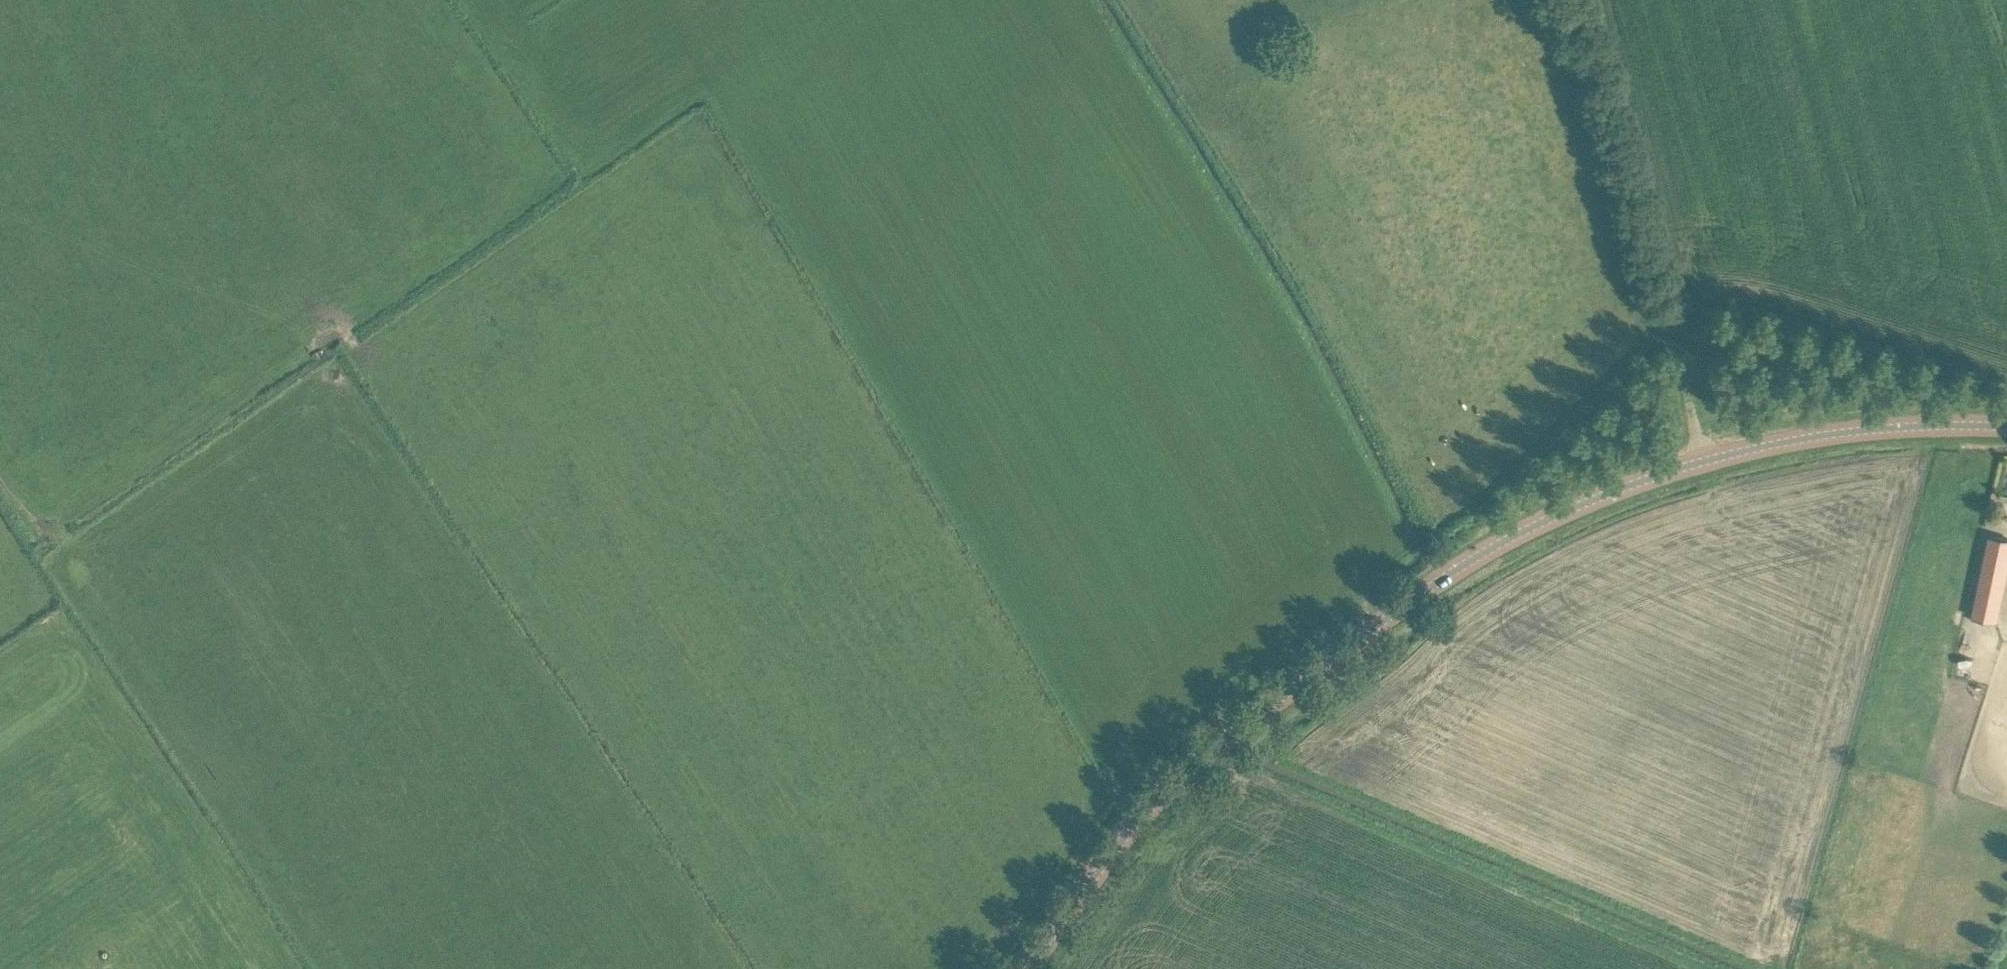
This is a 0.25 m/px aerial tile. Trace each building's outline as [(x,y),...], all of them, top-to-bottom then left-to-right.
[(1972,614),(1996,619),(2006,568),(2006,539),(1990,536),(1972,614)]
